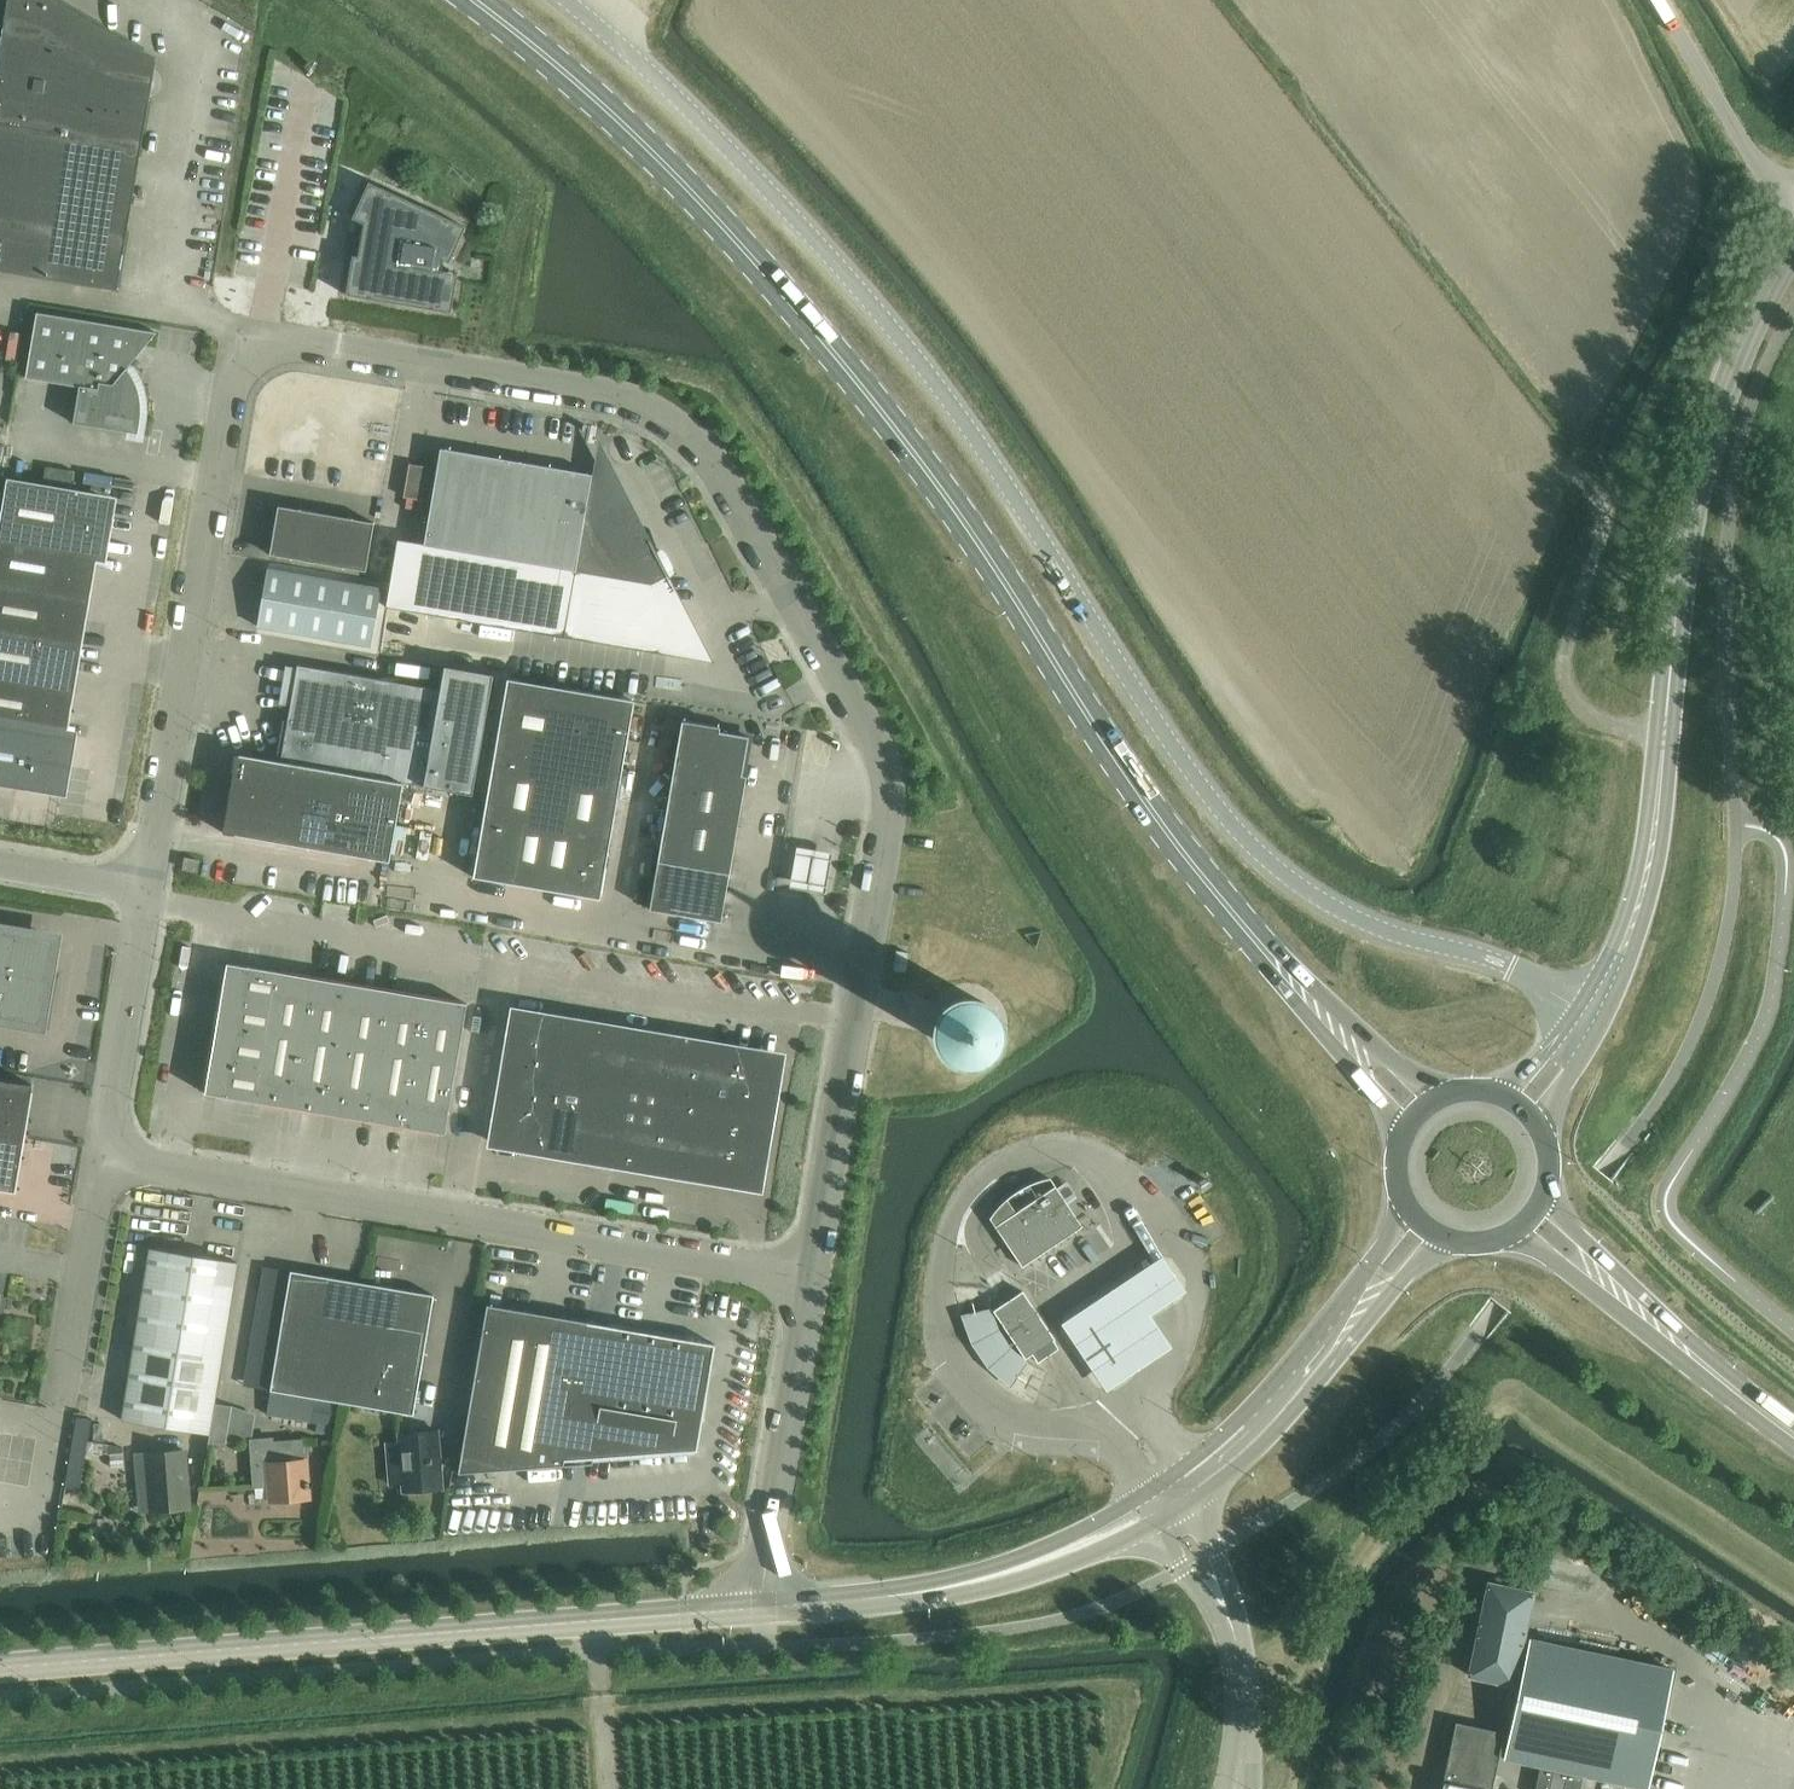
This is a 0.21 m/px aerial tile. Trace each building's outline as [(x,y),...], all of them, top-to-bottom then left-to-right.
[(117,289),(150,97),(137,95),(142,66),(110,47),(116,38),(49,0),(11,0),(0,67),(0,270),(117,289)] [(363,223),(357,256),(352,255),(345,295),(450,312),(457,273),(441,271),(443,260),(449,263),(465,226),(368,182),(352,218),(363,223)] [(136,433),(135,438),(137,438),(140,422),(141,416),(141,410),(141,405),(141,401),(140,396),(138,390),(127,368),(156,332),(36,312),(25,377),(79,386),(73,423),(136,433)] [(397,540),(385,606),(702,661),(663,586),(607,476),(603,478),(593,476),(593,474),(440,448),(437,468),(409,464),(403,497),(431,501),(423,545),(397,540)] [(0,517),(0,528),(103,545),(110,500),(76,495),(77,489),(7,478),(0,517)] [(278,506),(270,554),(365,571),(374,523),(278,506)] [(85,594),(92,555),(101,556),(103,545),(0,528),(0,579),(85,594)] [(257,626),(370,646),(380,588),(267,569),(257,626)] [(77,643),(85,594),(0,579),(0,631),(77,643)] [(68,694),(77,643),(0,631),(0,682),(68,694)] [(403,782),(472,794),(492,675),(444,666),(440,690),(297,665),(287,721),(283,720),(276,759),(281,760),(403,782)] [(507,679),(494,751),(535,758),(557,762),(621,773),(634,700),(507,679)] [(69,745),(71,735),(61,734),(68,694),(0,682),(0,733),(69,745)] [(719,727),(681,720),(649,908),(720,920),(745,775),(741,775),(748,736),(718,731),(719,727)] [(0,733),(0,785),(26,789),(27,784),(62,790),(69,745),(0,733)] [(473,877),(536,887),(557,762),(535,758),(494,751),(473,877)] [(236,755),(223,832),(389,861),(403,782),(281,760),(280,763),(236,755)] [(557,762),(536,887),(599,898),(621,773),(557,762)] [(832,851),(796,846),(790,887),(827,892),(832,851)] [(181,869),(195,871),(198,859),(183,856),(181,869)] [(37,1030),(39,1030),(50,962),(50,955),(49,947),(44,942),(38,937),(31,934),(0,929),(0,1017),(38,1023),(37,1030)] [(893,970),(905,971),(908,952),(896,950),(893,970)] [(221,996),(269,1004),(275,970),(226,962),(221,996)] [(266,1025),(304,1031),(313,977),(275,970),(269,1004),(266,1025)] [(304,1031),(342,1038),(351,984),(313,977),(304,1031)] [(342,1038),(381,1044),(389,990),(351,984),(342,1038)] [(381,1044),(418,1051),(427,997),(389,990),(381,1044)] [(264,1036),(266,1025),(269,1004),(221,996),(215,1028),(264,1036)] [(939,1031),(941,1037),(944,1042),(949,1047),(954,1050),(960,1052),(966,1053),(973,1052),(979,1050),(984,1047),(989,1042),(992,1037),(994,1031),(995,1025),(995,1018),(993,1012),(989,1007),(985,1002),(979,999),(973,997),(967,996),(961,996),(954,999),(949,1002),(944,1006),(941,1012),(939,1018),(938,1024),(939,1031)] [(427,997),(418,1051),(457,1057),(467,1003),(427,997)] [(557,1034),(559,1019),(514,1011),(510,1032),(550,1039),(557,1034)] [(587,1077),(596,1025),(559,1019),(557,1034),(550,1039),(510,1032),(503,1077),(585,1090),(587,1077)] [(253,1101),(291,1107),(304,1031),(266,1025),(264,1036),(258,1068),(253,1101)] [(596,1025),(587,1077),(624,1083),(633,1031),(596,1025)] [(215,1028),(210,1060),(258,1068),(264,1036),(215,1028)] [(291,1107),(329,1114),(342,1038),(304,1031),(291,1107)] [(672,1038),(633,1031),(624,1083),(663,1090),(672,1038)] [(329,1114),(368,1120),(381,1044),(342,1038),(329,1114)] [(708,1044),(672,1038),(663,1090),(699,1096),(708,1044)] [(368,1120),(405,1127),(418,1051),(381,1044),(368,1120)] [(418,1051),(405,1127),(444,1133),(457,1057),(418,1051)] [(772,1062),(706,1051),(699,1096),(764,1107),(772,1062)] [(204,1093),(253,1101),(258,1068),(210,1060),(204,1093)] [(574,1156),(585,1090),(503,1077),(495,1121),(535,1128),(540,1134),(537,1150),(574,1156)] [(624,1083),(587,1077),(585,1090),(574,1156),(611,1162),(624,1083)] [(24,1137),(33,1084),(0,1079),(0,1133),(24,1137)] [(611,1162),(649,1169),(650,1162),(663,1090),(624,1083),(611,1162)] [(687,1168),(699,1096),(663,1090),(650,1162),(687,1168)] [(699,1096),(687,1168),(752,1179),(764,1107),(699,1096)] [(495,1121),(492,1142),(537,1150),(540,1134),(535,1128),(495,1121)] [(15,1190),(24,1137),(0,1133),(0,1188),(15,1190)] [(989,1218),(1022,1266),(1082,1226),(1050,1178),(1035,1182),(1022,1188),(1009,1196),(998,1206),(989,1218)] [(122,1420),(209,1434),(213,1406),(237,1262),(150,1248),(122,1420)] [(1154,1311),(1188,1288),(1165,1253),(1065,1320),(1109,1386),(1175,1342),(1154,1311)] [(318,1397),(341,1402),(362,1282),(291,1270),(270,1389),(318,1397)] [(362,1282),(341,1402),(413,1414),(434,1294),(362,1282)] [(1001,1305),(993,1310),(1025,1358),(1041,1347),(1054,1339),(1022,1290),(1010,1298),(1001,1305)] [(487,1303),(458,1472),(564,1464),(565,1459),(697,1449),(715,1342),(487,1303)] [(1026,1360),(994,1315),(992,1314),(991,1310),(962,1319),(970,1347),(987,1370),(1010,1391),(1026,1360)] [(318,1397),(314,1418),(338,1422),(341,1402),(318,1397)] [(928,1402),(911,1416),(953,1471),(971,1457),(928,1402)] [(209,1434),(207,1447),(224,1446),(230,1409),(213,1406),(209,1434)] [(66,1487),(81,1489),(92,1418),(77,1416),(66,1487)] [(399,1434),(403,1491),(442,1487),(438,1431),(399,1434)] [(251,1441),(254,1487),(269,1485),(271,1501),(309,1498),(306,1459),(303,1459),(302,1441),(273,1443),(272,1439),(251,1441)] [(109,1444),(107,1453),(123,1452),(123,1446),(109,1444)] [(145,1454),(150,1510),(189,1507),(185,1450),(145,1454)] [(1518,1650),(1531,1592),(1488,1583),(1468,1674),(1511,1684),(1514,1672),(1518,1650)] [(1502,1732),(1497,1756),(1647,1787),(1673,1669),(1528,1638),(1525,1652),(1518,1650),(1514,1672),(1520,1674),(1507,1733),(1502,1732)] [(1502,1732),(1455,1722),(1440,1788),(1490,1788),(1502,1732)]
